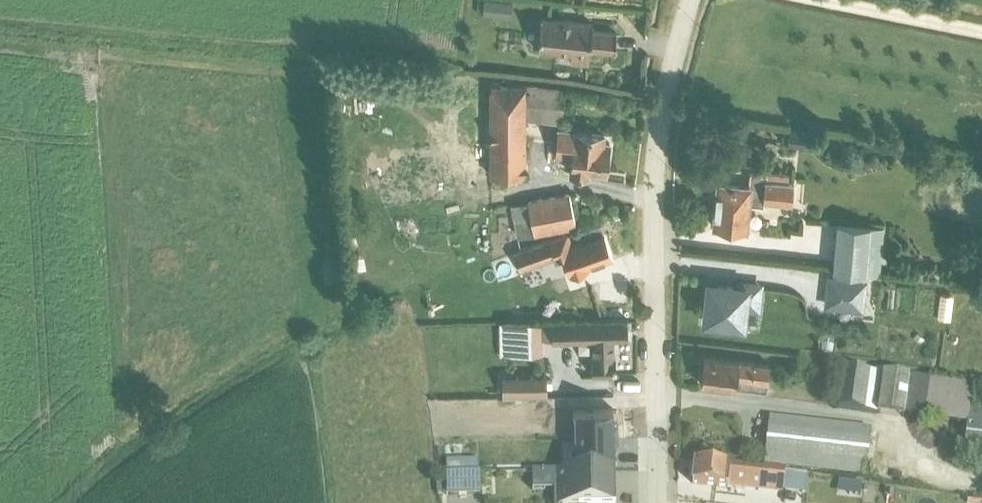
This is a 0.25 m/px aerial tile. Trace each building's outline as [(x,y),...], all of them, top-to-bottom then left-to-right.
[(477,12),(512,16),(513,0),(512,0),(478,0),(477,12)] [(541,17),(539,48),(572,52),(571,61),(588,63),(590,48),(615,51),(617,32),(592,29),(593,22),(541,17)] [(492,88),(491,89),(490,174),(527,175),(526,117),(563,122),(566,87),(527,83),(526,85),(492,85),(492,88)] [(558,127),(555,162),(570,163),(569,170),(589,173),(590,168),(607,171),(610,141),(604,140),(604,132),(558,127)] [(455,156),(372,154),(371,186),(405,187),(405,203),(454,204),(455,156)] [(712,211),(711,221),(714,224),(715,224),(715,226),(749,229),(751,202),(764,205),(764,199),(792,202),(794,181),(788,181),(789,173),(768,170),(768,172),(751,171),(749,186),(719,183),(717,209),(716,209),(712,211)] [(570,190),(512,203),(518,237),(535,234),(577,226),(570,190)] [(838,221),(833,269),(880,273),(884,225),(838,221)] [(569,231),(514,251),(522,272),(534,267),(534,265),(563,254),(569,274),(589,267),(587,263),(613,254),(605,232),(573,243),(569,231)] [(490,260),(497,285),(521,278),(513,253),(490,260)] [(828,274),(825,306),(864,311),(868,279),(828,274)] [(749,310),(752,280),(737,278),(736,286),(719,284),(718,287),(710,286),(707,319),(747,323),(749,310)] [(752,280),(749,310),(761,311),(764,281),(752,280)] [(923,305),(950,310),(953,296),(926,291),(923,305)] [(628,318),(500,321),(501,353),(543,352),(543,338),(553,338),(553,341),(593,341),(593,373),(616,372),(616,366),(616,361),(616,354),(614,337),(629,337),(628,318)] [(824,335),(821,355),(832,356),(834,336),(824,335)] [(737,384),(738,359),(705,355),(701,382),(719,384),(737,387),(737,384)] [(738,359),(737,384),(767,390),(771,364),(738,359)] [(838,408),(966,425),(964,467),(981,469),(981,409),(970,408),(973,384),(931,378),(931,380),(843,370),(838,408)] [(547,374),(502,374),(503,392),(516,392),(516,395),(547,395),(547,374)] [(601,396),(508,397),(508,421),(574,421),(574,413),(601,413),(601,396)] [(603,396),(603,415),(644,415),(644,396),(603,396)] [(468,401),(468,420),(495,420),(495,401),(468,401)] [(770,418),(764,466),(866,477),(871,429),(770,418)] [(695,462),(693,484),(783,495),(784,491),(805,494),(807,475),(695,462)] [(532,473),(533,490),(554,489),(554,502),(616,502),(615,471),(532,473)] [(492,474),(447,475),(447,497),(480,495),(480,493),(493,493),(492,474)] [(838,480),(837,493),(861,495),(862,483),(838,480)]
